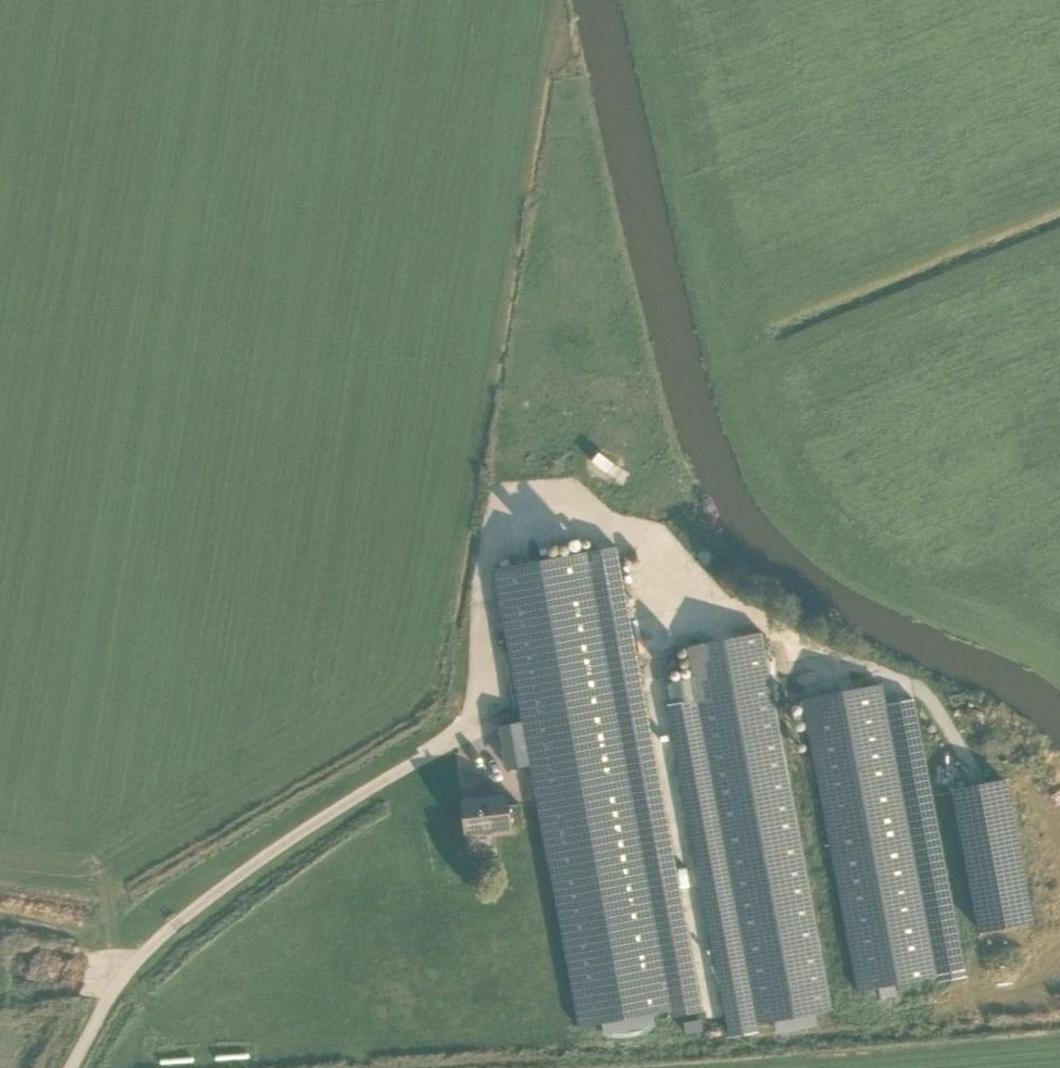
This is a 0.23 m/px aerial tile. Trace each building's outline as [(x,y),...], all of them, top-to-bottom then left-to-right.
[(616,546),(494,568),(579,1027),(701,1004),(616,546)] [(732,1028),(833,1010),(761,632),(687,646),(693,678),(667,683),(671,703),(675,725),(710,910),(732,1028)] [(885,704),(882,685),(801,700),(856,992),(965,970),(913,698),(885,704)] [(1031,916),(1005,781),(954,790),(980,926),(1031,916)] [(519,802),(508,804),(506,794),(461,801),(466,834),(494,830),(494,833),(512,831),(511,826),(522,825),(519,802)]
